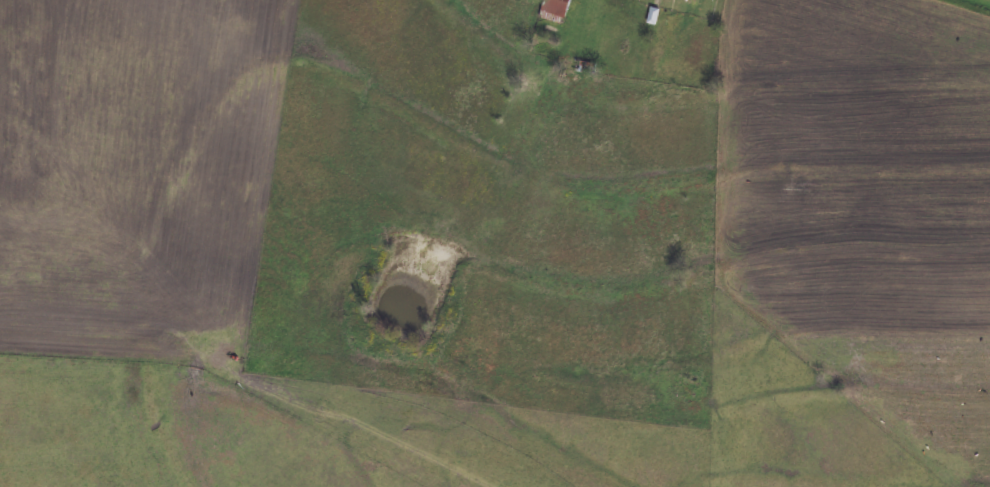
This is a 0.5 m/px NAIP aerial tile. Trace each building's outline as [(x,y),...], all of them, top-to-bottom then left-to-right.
[(541,18),(546,0),(571,0),(565,25),(541,18)]
